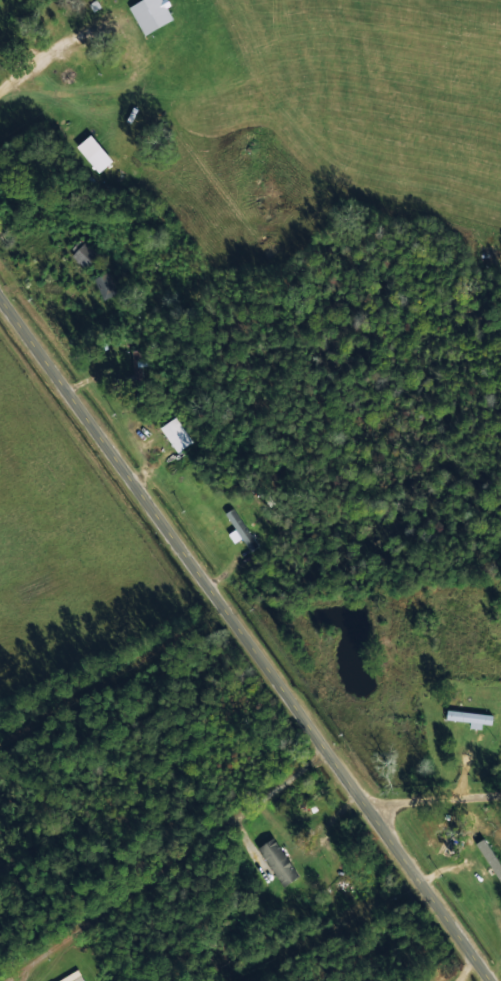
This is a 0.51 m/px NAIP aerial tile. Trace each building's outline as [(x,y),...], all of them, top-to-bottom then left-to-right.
[(165,0),(139,0),(128,6),(143,35),(174,18),(165,0)] [(98,172),(112,160),(90,134),(76,145),(98,172)] [(98,254),(80,237),(68,251),(86,267),(98,254)] [(103,299),(118,292),(108,271),(93,277),(103,299)] [(132,351),(133,382),(141,382),(140,351),(132,351)] [(160,425),(174,452),(191,443),(176,416),(160,425)] [(256,546),(235,507),(227,511),(247,551),(256,546)] [(470,721),(469,727),(481,729),(482,723),(491,724),(492,714),(446,709),(445,719),(470,721)] [(298,876),(274,837),(257,847),(282,886),(298,876)] [(498,882),(500,881),(500,866),(486,837),(477,841),(498,882)] [(77,968),(55,980),(84,980),(77,968)]
